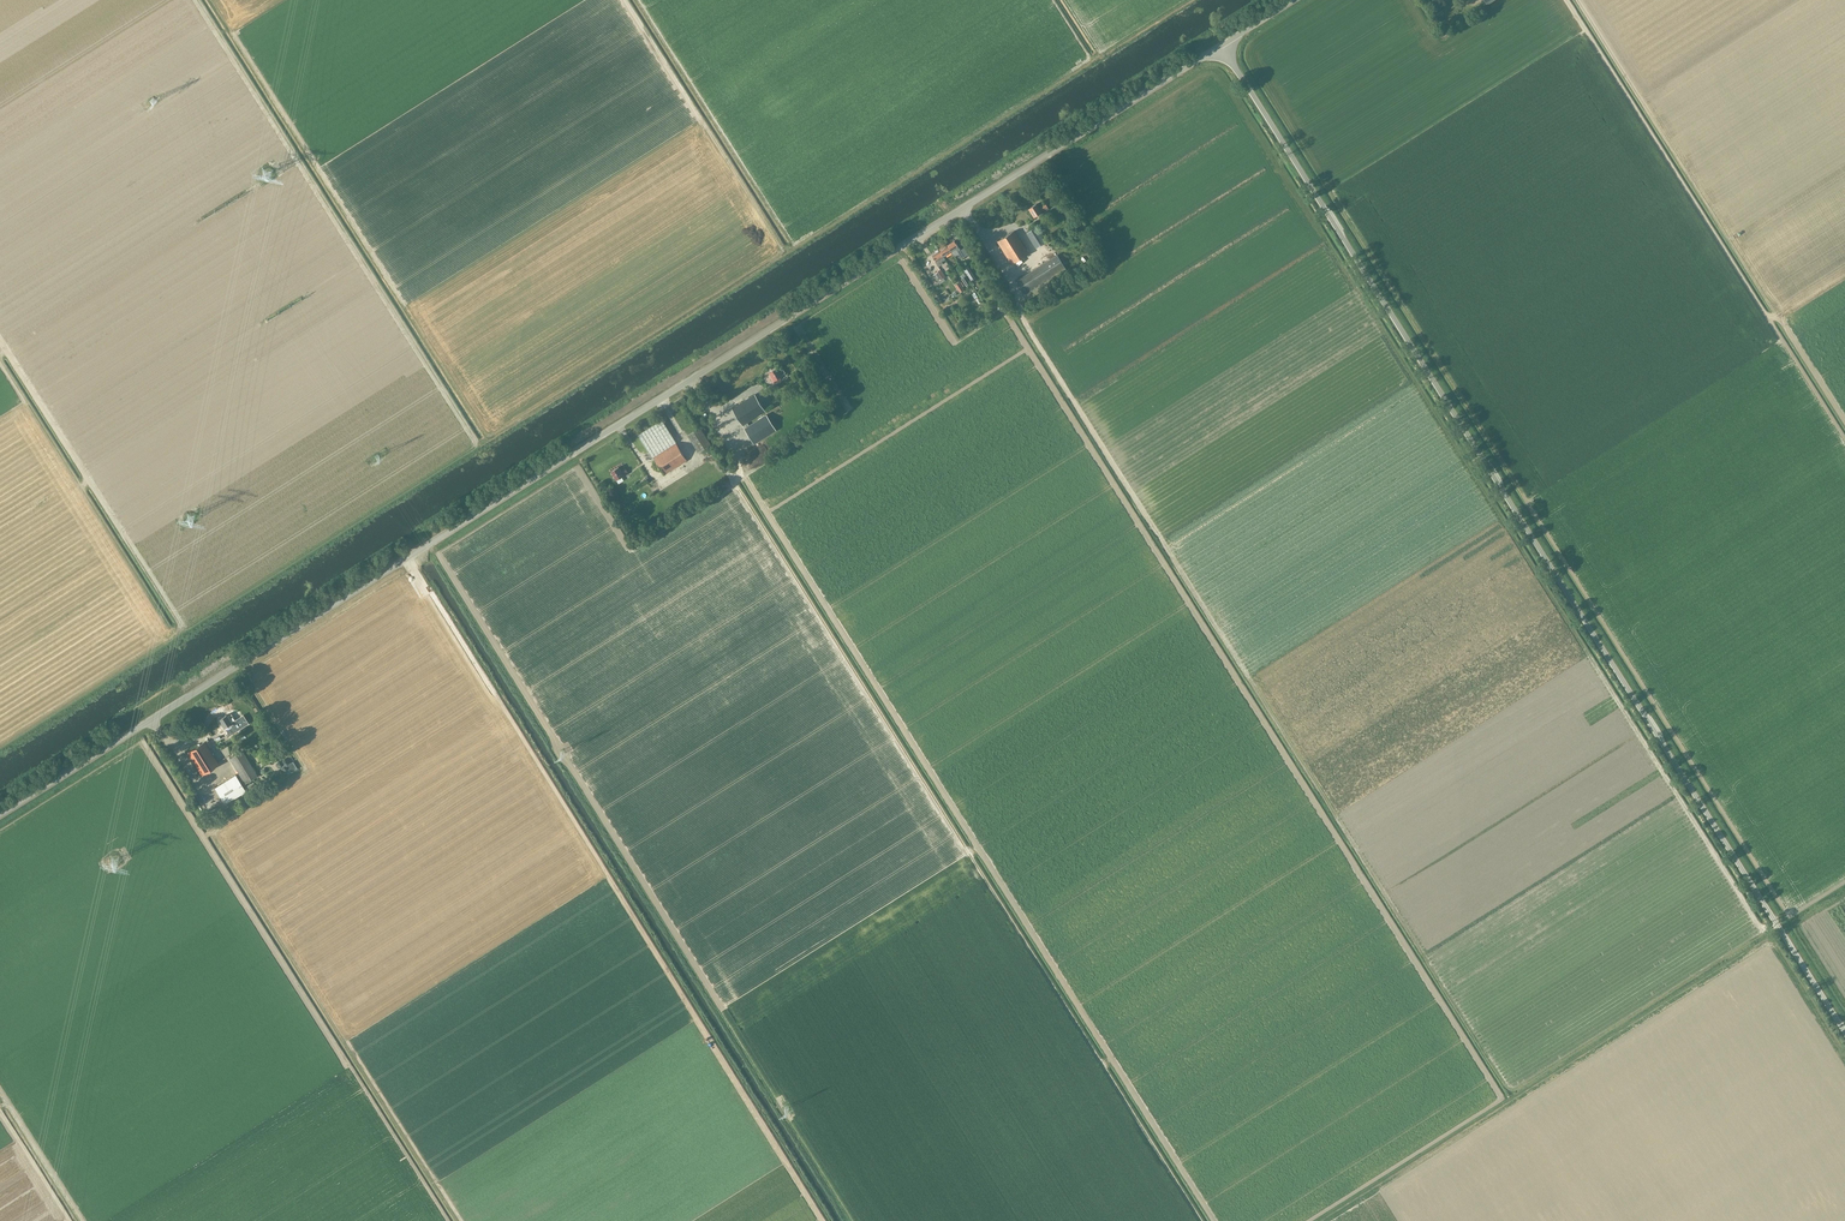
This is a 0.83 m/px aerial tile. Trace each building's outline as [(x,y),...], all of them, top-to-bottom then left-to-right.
[(1040,211),(1047,207),(1045,204),(1038,208),(1036,204),(1029,209),(1034,217),(1041,212),(1040,211)] [(1036,248),(1048,240),(1047,238),(1044,240),(1036,227),(1027,233),(1036,248)] [(1011,264),(1028,253),(1014,231),(997,241),(1011,264)] [(947,245),(951,252),(951,251),(954,255),(958,252),(962,258),(968,254),(964,248),(961,250),(959,247),(955,240),(947,245)] [(943,257),(944,256),(951,252),(947,245),(939,250),(943,257)] [(946,259),(944,256),(943,257),(939,250),(932,255),(936,261),(935,262),(938,267),(943,263),(942,261),(946,259)] [(1016,280),(1028,299),(1069,274),(1057,255),(1016,280)] [(936,274),(941,281),(946,278),(941,271),(936,274)] [(977,282),(971,273),(968,275),(973,284),(977,282)] [(961,279),(965,285),(970,282),(966,276),(961,279)] [(960,284),(956,286),(958,289),(961,293),(965,291),(960,284)] [(776,368),(769,372),(771,376),(770,377),(773,383),(781,379),(780,377),(781,376),(781,375),(785,372),(783,369),(779,372),(776,368)] [(743,425),(747,422),(765,411),(755,394),(732,408),(743,425)] [(745,427),(744,428),(754,444),(776,431),(766,414),(749,425),(745,427)] [(675,443),(676,442),(661,419),(637,435),(652,458),(653,457),(665,474),(687,460),(675,443)] [(698,453),(711,445),(700,428),(688,436),(698,453)] [(623,474),(627,472),(625,469),(621,471),(618,467),(611,472),(616,480),(623,475),(623,474)] [(662,485),(667,494),(693,480),(688,471),(662,485)] [(226,715),(219,720),(224,728),(231,723),(232,725),(236,722),(231,714),(227,716),(226,715)] [(202,775),(219,765),(205,742),(188,753),(202,775)] [(246,791),(242,786),(242,785),(245,783),(245,784),(258,775),(242,751),(230,759),(239,774),(236,776),(235,774),(215,787),(226,804),(246,791)] [(282,761),(278,761),(276,764),(277,768),(281,768),(282,772),(286,772),(288,768),(291,767),(288,759),(284,759),(282,761)]
